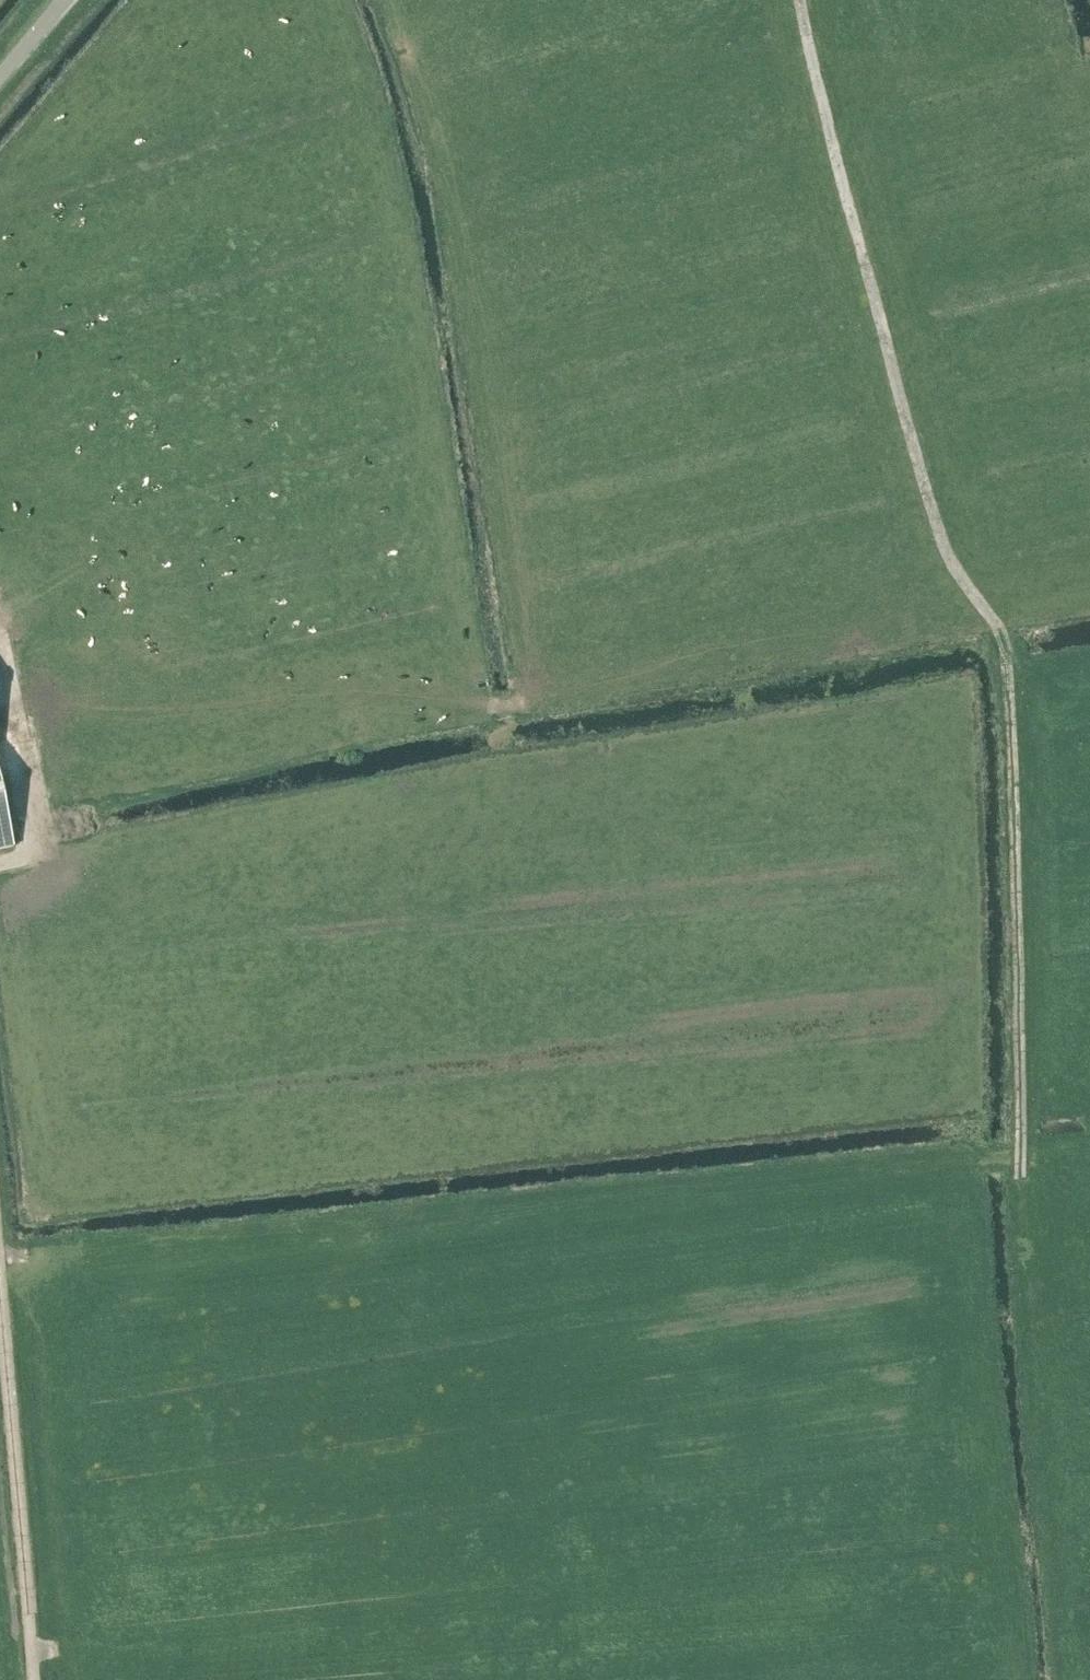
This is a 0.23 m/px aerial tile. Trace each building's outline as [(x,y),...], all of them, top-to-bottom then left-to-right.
[(13,846),(0,785),(0,849),(13,846)]
